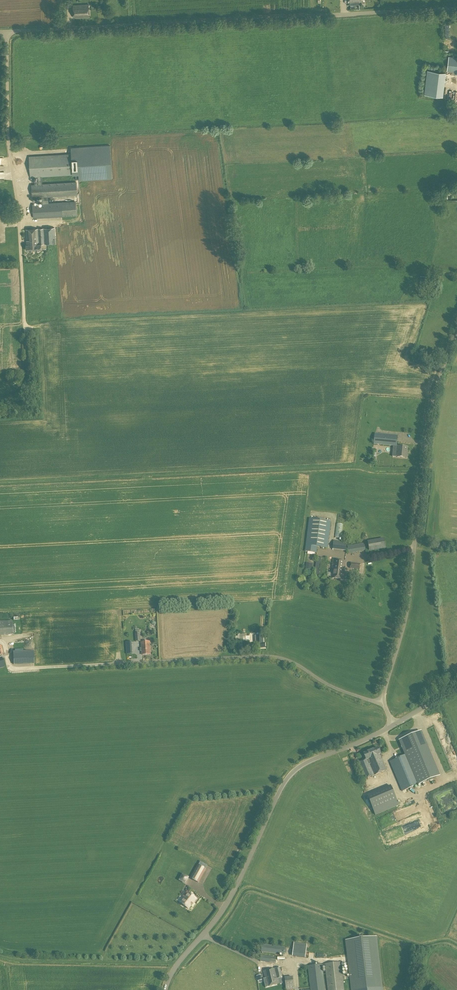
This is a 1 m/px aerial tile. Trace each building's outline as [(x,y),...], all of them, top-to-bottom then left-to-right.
[(74,17),(90,16),(89,4),(73,5),(74,17)] [(449,56),(447,71),(456,72),(456,57),(449,56)] [(113,178),(111,145),(71,147),(72,154),(30,156),(31,177),(38,177),(38,185),(32,185),(32,197),(42,197),(43,204),(33,204),(34,218),(77,215),(76,202),(48,203),(48,196),(77,195),(76,182),(41,185),(41,177),(79,174),(80,180),(113,178)] [(27,251),(42,250),(42,244),(56,243),(55,228),(26,230),(27,245),(26,245),(27,251)] [(397,447),(398,435),(374,433),(373,445),(397,447)] [(407,458),(408,447),(398,446),(396,457),(407,458)] [(327,548),(331,521),(309,518),(305,552),(316,553),(317,547),(327,548)] [(346,551),(347,542),(334,540),(332,550),(346,551)] [(367,550),(383,548),(382,542),(366,545),(367,550)] [(324,578),(326,559),(317,558),(314,577),(324,578)] [(337,579),(339,561),(333,560),(331,579),(337,579)] [(339,561),(337,579),(345,580),(345,576),(344,575),(346,562),(339,561)] [(13,635),(12,622),(0,622),(0,635),(13,635)] [(243,633),(238,633),(236,633),(236,641),(246,642),(246,639),(249,639),(249,635),(246,635),(246,634),(243,633)] [(264,644),(263,636),(255,636),(256,644),(255,644),(255,649),(265,648),(265,644),(264,644)] [(142,655),(151,655),(150,642),(141,642),(142,655)] [(13,664),(26,664),(26,656),(13,656),(13,664)] [(402,792),(422,783),(436,777),(417,733),(398,740),(404,755),(389,762),(402,792)] [(366,760),(373,776),(387,770),(380,754),(381,754),(378,748),(364,754),(366,760)] [(364,780),(373,776),(366,760),(358,763),(364,780)] [(440,811),(456,806),(456,803),(453,789),(435,794),(440,811)] [(367,799),(373,815),(396,805),(390,790),(367,799)] [(198,865),(193,873),(201,878),(206,869),(198,865)] [(183,875),(180,881),(186,884),(189,878),(183,875)] [(203,877),(198,887),(211,894),(217,884),(203,877)] [(194,903),(193,902),(196,898),(188,892),(180,903),(181,903),(181,905),(183,906),(185,906),(188,909),(191,905),(192,905),(192,904),(193,903),(194,903)] [(345,940),(350,989),(360,989),(383,987),(377,937),(345,940)] [(305,958),(307,944),(294,942),(292,956),(305,958)] [(285,947),(262,944),(262,946),(260,946),(259,950),(261,950),(261,952),(284,955),(284,953),(286,953),(287,949),(285,949),(285,947)] [(276,957),(261,955),(260,956),(258,956),(258,960),(260,960),(260,961),(276,963),(276,957)] [(341,962),(325,964),(322,965),(308,966),(311,989),(325,989),(322,967),(326,967),(328,989),(344,989),(341,962)] [(266,988),(283,983),(282,978),(283,977),(280,967),(264,971),(265,979),(264,979),(266,988)] [(294,989),(293,977),(285,977),(286,989),(289,989),(294,989)]
